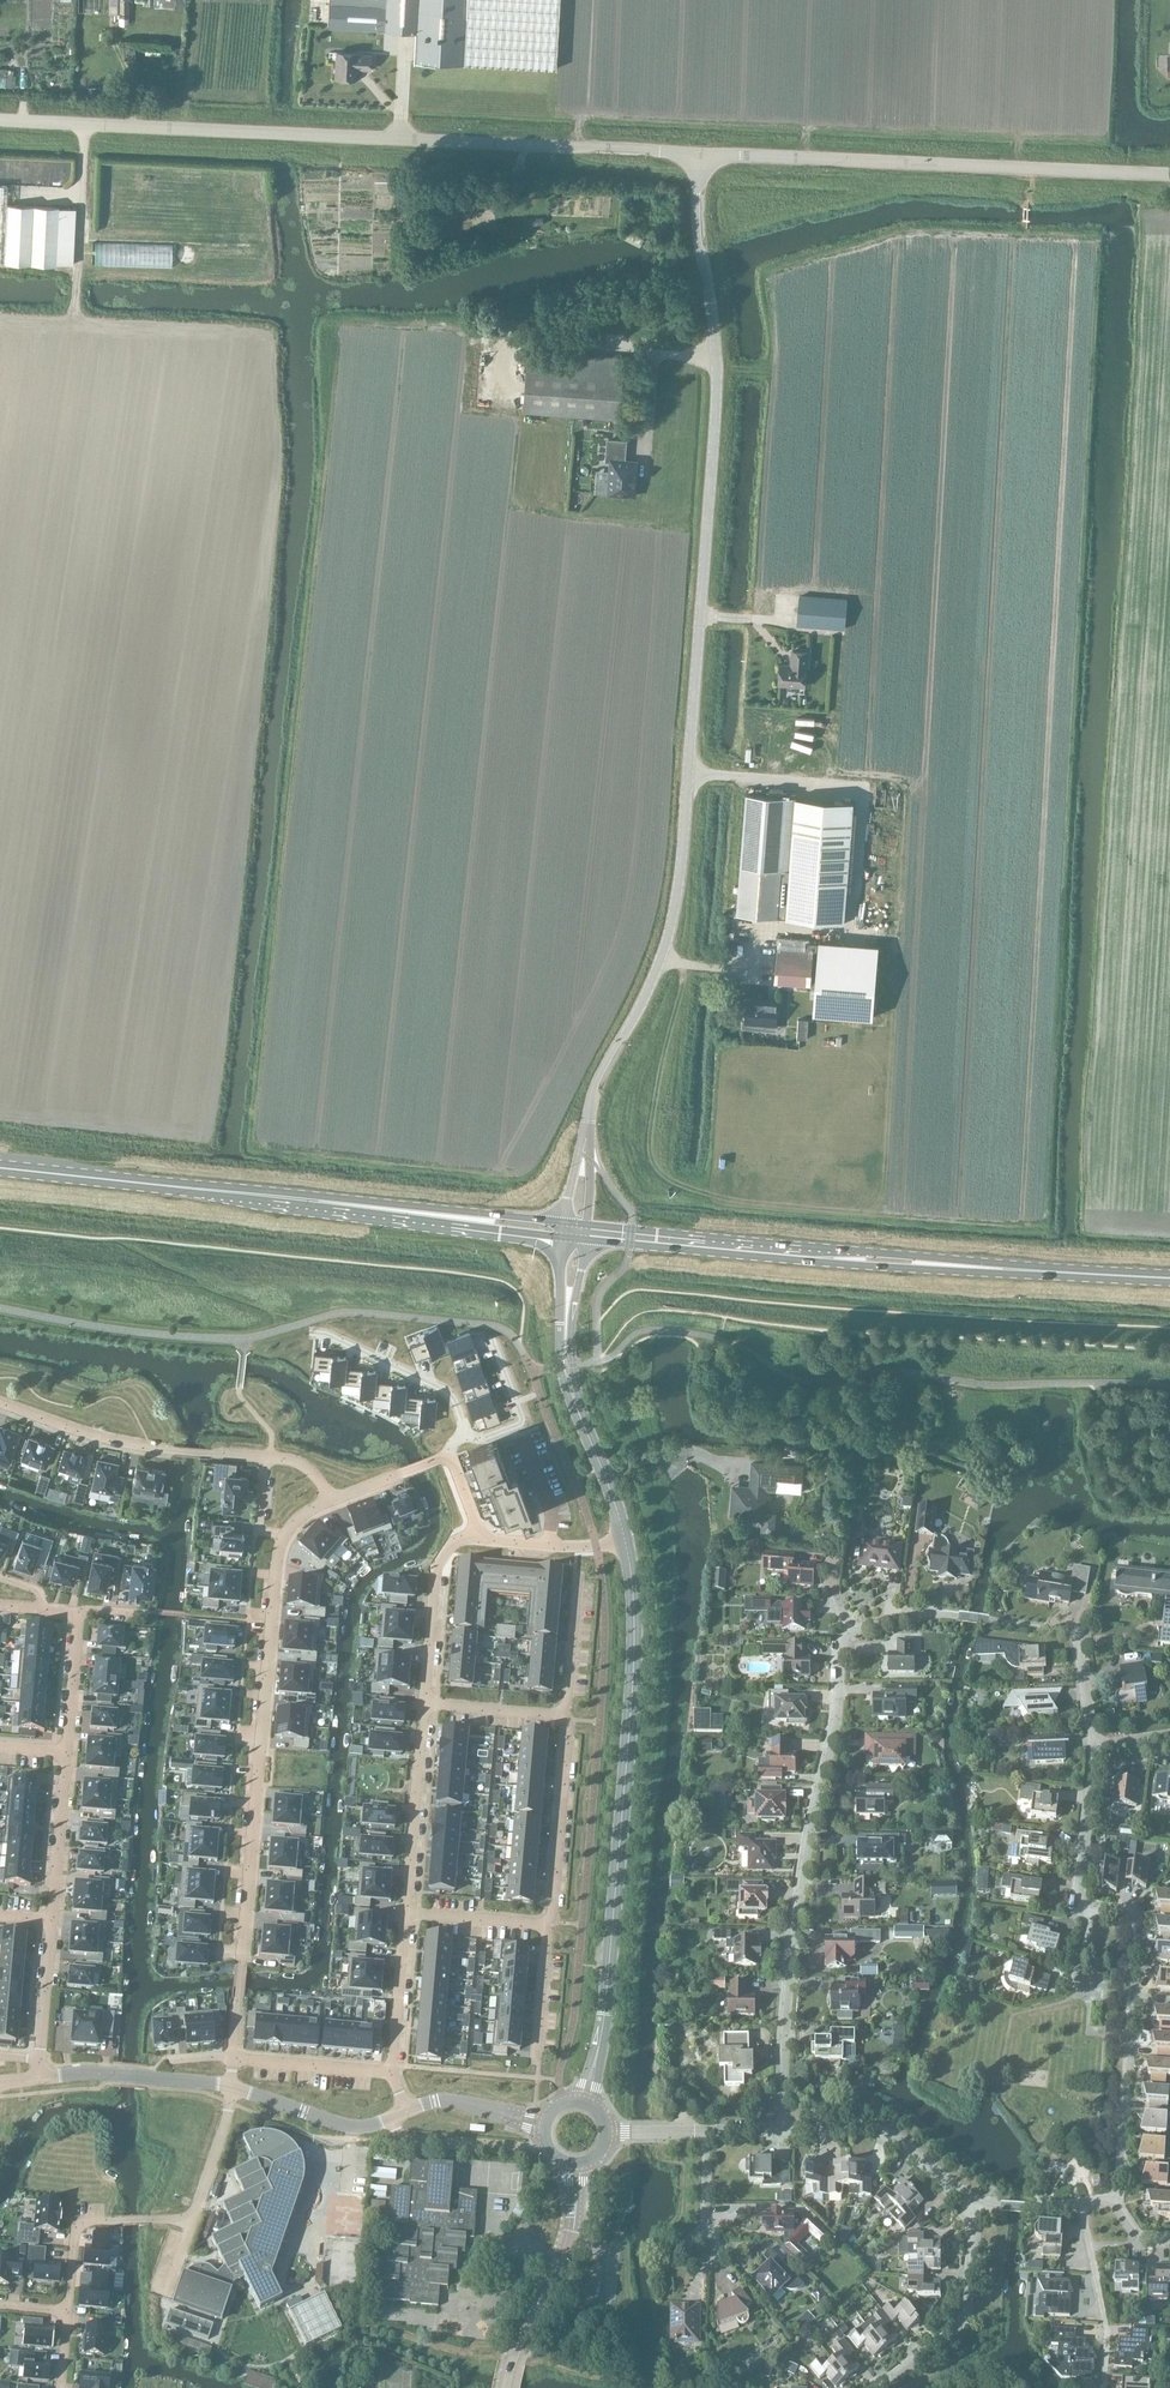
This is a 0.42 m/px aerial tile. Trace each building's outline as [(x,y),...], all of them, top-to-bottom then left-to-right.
[(109,0),(109,12),(118,13),(119,0),(109,0)] [(328,27),(385,30),(387,0),(329,0),(328,27)] [(466,0),(387,0),(385,30),(416,32),(415,60),(463,63),(466,0)] [(463,63),(556,68),(560,0),(466,0),(463,63)] [(26,31),(26,20),(15,19),(14,42),(20,42),(21,31),(26,31)] [(335,78),(354,79),(355,68),(370,69),(371,55),(356,54),(356,53),(337,52),(335,78)] [(7,204),(4,262),(56,264),(56,263),(73,264),(75,209),(59,208),(59,207),(7,204)] [(96,242),(95,264),(174,265),(174,242),(96,242)] [(357,267),(357,248),(339,247),(339,267),(357,267)] [(624,374),(621,374),(622,357),(531,350),(530,367),(527,367),(524,410),(620,417),(624,374)] [(609,494),(634,496),(637,462),(611,460),(609,494)] [(797,624),(801,625),(845,628),(848,600),(800,596),(797,624)] [(779,684),(805,686),(808,652),(793,650),(791,665),(780,665),(779,684)] [(793,833),(796,797),(746,793),(739,887),(734,886),(734,891),(739,892),(737,913),(844,922),(850,837),(793,833)] [(736,922),(735,931),(750,931),(750,923),(736,922)] [(767,936),(788,928),(785,922),(764,930),(767,936)] [(778,937),(777,948),(805,950),(806,943),(806,939),(778,937)] [(806,943),(805,950),(813,951),(817,951),(817,944),(806,943)] [(811,985),(813,951),(805,950),(777,948),(775,982),(811,985)] [(878,957),(818,953),(813,1012),(873,1017),(878,957)] [(762,968),(760,978),(770,980),(772,969),(762,968)] [(747,1000),(745,1023),(776,1025),(778,1002),(747,1000)] [(427,1340),(410,1346),(415,1361),(437,1352),(445,1349),(437,1326),(423,1331),(427,1340)] [(470,1332),(447,1341),(452,1354),(461,1351),(467,1367),(480,1362),(480,1363),(482,1362),(475,1345),(470,1332)] [(314,1354),(312,1369),(330,1371),(329,1380),(342,1381),(343,1382),(345,1368),(346,1358),(332,1356),(314,1354)] [(467,1367),(457,1370),(462,1384),(471,1381),(477,1396),(489,1392),(490,1392),(492,1392),(485,1374),(484,1375),(480,1363),(480,1362),(467,1367)] [(342,1381),(342,1383),(360,1385),(359,1394),(372,1395),(373,1396),(374,1382),(376,1372),(362,1370),(345,1368),(343,1382),(342,1381)] [(372,1395),(372,1397),(389,1399),(389,1408),(402,1409),(403,1410),(404,1396),(405,1386),(392,1384),(374,1382),(373,1396),(372,1395)] [(477,1396),(467,1400),(472,1414),(480,1410),(487,1427),(501,1421),(495,1404),(494,1404),(490,1392),(489,1392),(477,1396)] [(402,1409),(402,1411),(419,1413),(418,1422),(433,1424),(435,1400),(422,1398),(404,1396),(403,1410),(402,1409)] [(156,1437),(157,1419),(149,1418),(148,1437),(156,1437)] [(167,1436),(169,1420),(161,1419),(159,1435),(167,1436)] [(10,1461),(20,1434),(8,1429),(8,1428),(7,1428),(7,1429),(2,1427),(3,1426),(2,1426),(1,1427),(0,1426),(0,1457),(10,1461)] [(38,1440),(29,1437),(28,1439),(26,1438),(22,1449),(24,1450),(21,1458),(45,1467),(53,1446),(44,1442),(38,1439),(38,1440)] [(506,1520),(520,1515),(523,1521),(532,1517),(531,1515),(538,1512),(534,1500),(527,1503),(527,1502),(526,1503),(523,1504),(511,1473),(505,1475),(493,1443),(468,1452),(480,1485),(487,1483),(499,1515),(504,1514),(506,1520)] [(59,1468),(82,1475),(87,1458),(87,1457),(86,1456),(79,1454),(80,1452),(79,1452),(74,1450),(73,1450),(72,1452),(65,1450),(64,1450),(59,1468)] [(117,1464),(98,1460),(92,1488),(111,1492),(112,1490),(120,1491),(123,1477),(115,1475),(117,1464)] [(731,1515),(749,1516),(749,1520),(763,1521),(762,1530),(774,1531),(775,1514),(766,1514),(768,1491),(777,1491),(778,1477),(802,1479),(803,1466),(752,1461),(750,1487),(738,1486),(737,1503),(732,1502),(731,1515)] [(236,1464),(215,1462),(214,1475),(226,1476),(223,1508),(239,1509),(239,1505),(245,1506),(246,1496),(249,1497),(250,1488),(245,1488),(246,1477),(235,1476),(236,1464)] [(148,1468),(136,1466),(132,1490),(153,1494),(152,1500),(165,1503),(167,1493),(161,1492),(165,1471),(153,1469),(153,1468),(153,1469),(148,1468)] [(49,1476),(41,1473),(36,1488),(44,1491),(49,1476)] [(11,1475),(8,1482),(30,1490),(32,1483),(11,1475)] [(87,1483),(79,1481),(74,1499),(82,1501),(87,1483)] [(413,1506),(415,1505),(412,1496),(409,1497),(407,1491),(398,1494),(399,1496),(393,1498),(395,1502),(388,1505),(393,1519),(400,1516),(401,1520),(402,1520),(416,1515),(413,1506)] [(392,1531),(387,1516),(380,1519),(374,1503),(362,1508),(361,1508),(372,1537),(384,1532),(385,1533),(392,1531)] [(372,1537),(361,1508),(361,1509),(360,1509),(359,1507),(348,1511),(355,1529),(348,1531),(353,1545),(361,1542),(360,1541),(372,1537)] [(916,1533),(933,1535),(936,1509),(920,1507),(916,1533)] [(233,1525),(215,1524),(214,1533),(222,1533),(220,1556),(229,1557),(229,1560),(238,1561),(239,1558),(241,1558),(243,1534),(232,1534),(233,1525)] [(348,1541),(337,1531),(332,1537),(320,1526),(311,1536),(311,1535),(311,1536),(334,1556),(342,1546),(343,1547),(348,1541)] [(1,1560),(5,1549),(11,1552),(19,1531),(11,1528),(6,1541),(0,1539),(0,1559),(1,1560)] [(84,1533),(80,1550),(88,1552),(92,1535),(84,1533)] [(43,1566),(52,1539),(43,1536),(40,1544),(22,1538),(14,1564),(32,1570),(34,1563),(43,1566)] [(334,1556),(311,1536),(310,1537),(310,1538),(308,1536),(300,1545),(314,1557),(310,1563),(321,1573),(326,1567),(325,1566),(334,1556)] [(939,1577),(948,1579),(949,1579),(950,1579),(950,1578),(951,1578),(951,1577),(952,1576),(957,1577),(957,1574),(970,1576),(973,1553),(962,1551),(961,1552),(959,1553),(949,1552),(949,1548),(949,1546),(947,1542),(945,1540),(942,1539),(938,1538),(935,1537),(933,1556),(928,1556),(928,1557),(928,1558),(928,1559),(928,1561),(928,1562),(929,1563),(929,1564),(930,1565),(930,1566),(932,1568),(933,1569),(934,1570),(935,1571),(937,1571),(939,1572),(940,1572),(939,1577)] [(882,1568),(898,1570),(901,1546),(888,1545),(888,1543),(887,1541),(878,1540),(876,1541),(876,1544),(863,1542),(862,1548),(860,1549),(859,1558),(861,1560),(860,1566),(876,1567),(876,1568),(882,1568)] [(125,1543),(117,1541),(115,1551),(123,1553),(125,1543)] [(80,1553),(79,1556),(77,1563),(55,1557),(53,1565),(50,1564),(48,1573),(50,1573),(50,1576),(73,1582),(76,1570),(83,1572),(88,1555),(80,1553)] [(104,1561),(92,1558),(87,1585),(92,1586),(92,1587),(100,1589),(100,1587),(105,1588),(109,1570),(117,1572),(121,1555),(106,1553),(104,1561)] [(794,1556),(765,1554),(764,1569),(787,1571),(790,1574),(789,1584),(813,1586),(814,1566),(794,1565),(794,1556)] [(133,1565),(125,1564),(123,1585),(131,1586),(130,1592),(132,1592),(131,1594),(138,1595),(139,1593),(142,1593),(142,1596),(153,1597),(154,1583),(151,1582),(153,1566),(152,1565),(152,1563),(143,1561),(142,1564),(134,1563),(133,1565)] [(483,1565),(483,1564),(462,1562),(456,1630),(477,1632),(477,1630),(485,1631),(488,1595),(531,1599),(527,1635),(535,1636),(535,1637),(556,1639),(562,1571),(541,1569),(541,1571),(518,1569),(518,1567),(506,1566),(506,1567),(483,1565)] [(221,1568),(206,1566),(205,1575),(211,1575),(210,1588),(238,1591),(239,1590),(238,1590),(239,1577),(220,1575),(221,1568)] [(1029,1586),(1027,1599),(1049,1603),(1048,1608),(1049,1608),(1050,1600),(1069,1603),(1071,1592),(1086,1595),(1090,1570),(1086,1569),(1086,1570),(1075,1568),(1074,1568),(1075,1568),(1079,1569),(1078,1572),(1074,1571),(1072,1581),(1065,1580),(1065,1578),(1042,1574),(1039,1588),(1029,1586)] [(1114,1584),(1115,1584),(1115,1591),(1118,1591),(1137,1593),(1137,1596),(1134,1596),(1134,1597),(1137,1596),(1138,1596),(1140,1596),(1143,1596),(1145,1596),(1147,1597),(1150,1598),(1152,1598),(1151,1597),(1150,1597),(1150,1594),(1152,1595),(1153,1592),(1154,1593),(1155,1593),(1156,1594),(1157,1594),(1158,1594),(1159,1594),(1160,1594),(1160,1593),(1161,1593),(1166,1592),(1161,1644),(1169,1645),(1169,1579),(1154,1577),(1154,1575),(1155,1575),(1156,1575),(1157,1575),(1158,1575),(1159,1574),(1158,1574),(1157,1574),(1156,1574),(1155,1574),(1154,1574),(1153,1574),(1152,1573),(1151,1573),(1150,1573),(1149,1572),(1148,1572),(1147,1572),(1146,1572),(1145,1571),(1144,1572),(1143,1572),(1142,1572),(1140,1572),(1138,1572),(1137,1572),(1136,1572),(1135,1572),(1135,1571),(1134,1571),(1133,1571),(1135,1572),(1135,1575),(1120,1573),(1117,1573),(1116,1579),(1114,1579),(1114,1584)] [(321,1597),(322,1584),(323,1584),(324,1576),(309,1575),(308,1582),(292,1581),(291,1593),(290,1593),(290,1594),(321,1597)] [(414,1593),(416,1593),(417,1583),(411,1582),(411,1580),(401,1579),(401,1582),(386,1580),(385,1596),(391,1596),(390,1604),(407,1605),(408,1598),(414,1598),(414,1593)] [(713,1581),(713,1590),(725,1590),(725,1582),(713,1581)] [(238,1591),(210,1588),(209,1601),(203,1600),(202,1609),(217,1610),(218,1602),(237,1604),(238,1592),(238,1591)] [(106,1600),(115,1601),(117,1590),(108,1589),(106,1600)] [(326,1610),(320,1610),(321,1597),(290,1594),(290,1595),(289,1608),(306,1609),(305,1617),(325,1618),(326,1610)] [(754,1609),(769,1609),(770,1609),(770,1603),(770,1600),(754,1600),(754,1609)] [(769,1609),(768,1613),(768,1624),(781,1624),(781,1622),(783,1622),(783,1630),(805,1630),(805,1622),(810,1622),(811,1613),(805,1613),(805,1605),(784,1604),(784,1605),(781,1605),(781,1603),(770,1603),(770,1609),(769,1609)] [(384,1615),(382,1627),(413,1630),(413,1629),(414,1617),(396,1615),(397,1607),(382,1606),(381,1614),(384,1615)] [(317,1642),(318,1629),(319,1629),(320,1621),(305,1619),(304,1627),(288,1625),(287,1638),(286,1638),(286,1639),(317,1642)] [(206,1631),(206,1623),(189,1621),(188,1629),(206,1631)] [(233,1649),(234,1639),(232,1639),(233,1633),(228,1632),(229,1625),(206,1623),(204,1647),(207,1647),(206,1652),(216,1652),(216,1648),(233,1649)] [(54,1628),(29,1625),(27,1640),(49,1642),(49,1641),(54,1628)] [(497,1626),(496,1638),(515,1640),(516,1628),(497,1626)] [(411,1644),(412,1631),(413,1631),(413,1630),(382,1627),(381,1640),(379,1640),(378,1648),(393,1650),(394,1642),(411,1644)] [(98,1648),(102,1648),(101,1656),(115,1657),(116,1649),(125,1650),(127,1633),(118,1632),(117,1632),(115,1632),(114,1632),(112,1632),(112,1631),(111,1631),(111,1632),(109,1632),(109,1631),(108,1631),(108,1632),(99,1631),(99,1632),(100,1632),(100,1634),(99,1634),(99,1635),(99,1637),(98,1637),(99,1638),(99,1640),(98,1640),(99,1640),(98,1648)] [(477,1638),(455,1636),(454,1649),(476,1650),(477,1638)] [(316,1654),(317,1642),(286,1639),(286,1640),(287,1640),(285,1652),(302,1654),(301,1661),(316,1663),(317,1654),(316,1654)] [(27,1640),(26,1651),(26,1652),(47,1654),(49,1642),(27,1640)] [(374,1641),(361,1640),(361,1648),(373,1649),(374,1641)] [(912,1654),(913,1641),(898,1641),(898,1654),(889,1654),(889,1672),(914,1672),(915,1654),(912,1654)] [(972,1657),(1005,1656),(1006,1660),(1008,1664),(1011,1667),(1015,1669),(1019,1669),(1027,1669),(1027,1676),(1044,1675),(1044,1668),(1046,1668),(1045,1650),(1038,1650),(1038,1649),(1038,1648),(1037,1648),(1037,1647),(1036,1647),(976,1641),(972,1657)] [(528,1655),(533,1656),(534,1655),(555,1657),(556,1645),(529,1642),(528,1655)] [(795,1681),(798,1681),(800,1679),(801,1677),(810,1677),(810,1658),(804,1658),(804,1644),(763,1644),(763,1655),(787,1655),(787,1658),(784,1658),(783,1677),(793,1677),(793,1679),(795,1681)] [(454,1649),(453,1661),(475,1663),(474,1663),(480,1664),(481,1650),(476,1650),(454,1649)] [(19,1664),(46,1666),(47,1654),(26,1652),(26,1651),(21,1651),(19,1664)] [(409,1674),(410,1662),(392,1660),(393,1653),(375,1651),(375,1659),(377,1660),(376,1673),(378,1673),(409,1675),(409,1674)] [(1152,1664),(1162,1665),(1163,1656),(1153,1654),(1152,1664)] [(534,1655),(533,1656),(532,1668),(554,1669),(555,1657),(534,1655)] [(115,1657),(101,1656),(100,1663),(97,1663),(96,1670),(94,1670),(94,1671),(95,1671),(95,1673),(94,1673),(94,1674),(95,1674),(95,1676),(94,1676),(94,1677),(94,1679),(96,1680),(96,1679),(117,1681),(118,1664),(114,1664),(115,1657)] [(338,1657),(325,1656),(324,1663),(338,1664),(338,1657)] [(226,1659),(211,1657),(211,1665),(203,1664),(201,1681),(230,1683),(231,1673),(230,1673),(230,1667),(226,1666),(226,1659)] [(313,1683),(314,1671),(316,1671),(316,1663),(301,1661),(301,1669),(284,1667),(283,1680),(283,1681),(313,1683)] [(475,1663),(453,1661),(452,1673),(473,1675),(474,1663),(475,1663)] [(18,1677),(47,1680),(48,1671),(46,1671),(46,1666),(19,1664),(18,1677)] [(1123,1692),(1121,1692),(1120,1692),(1119,1693),(1118,1693),(1117,1694),(1117,1695),(1116,1696),(1116,1697),(1116,1698),(1116,1699),(1116,1700),(1117,1701),(1118,1702),(1118,1703),(1119,1703),(1120,1704),(1121,1704),(1122,1704),(1137,1702),(1137,1704),(1147,1702),(1145,1690),(1147,1690),(1145,1673),(1144,1673),(1142,1664),(1121,1667),(1122,1677),(1121,1677),(1123,1692)] [(554,1669),(532,1668),(531,1680),(553,1682),(554,1669)] [(409,1676),(409,1675),(378,1673),(377,1685),(373,1685),(372,1693),(389,1695),(390,1687),(410,1689),(411,1677),(408,1677),(408,1676),(409,1676)] [(451,1686),(472,1688),(473,1675),(452,1673),(451,1686)] [(46,1688),(47,1680),(18,1677),(17,1691),(23,1692),(23,1691),(44,1693),(44,1688),(46,1688)] [(96,1679),(96,1680),(95,1682),(95,1683),(95,1685),(94,1685),(95,1685),(95,1687),(94,1687),(94,1688),(95,1688),(94,1696),(97,1696),(97,1704),(111,1705),(112,1697),(115,1698),(117,1681),(96,1679)] [(553,1682),(531,1680),(530,1693),(551,1694),(553,1682)] [(312,1696),(313,1683),(283,1681),(283,1682),(282,1694),(298,1696),(298,1703),(315,1705),(316,1696),(312,1696)] [(213,1687),(198,1686),(197,1707),(228,1710),(228,1709),(229,1697),(213,1695),(213,1687)] [(916,1702),(917,1688),(887,1687),(887,1696),(874,1696),(874,1715),(894,1715),(894,1718),(905,1718),(905,1702),(916,1702)] [(1028,1716),(1059,1715),(1049,1700),(1045,1700),(1045,1691),(1050,1691),(1050,1690),(1013,1692),(1004,1709),(1004,1710),(1006,1707),(1023,1706),(1029,1716),(1028,1716)] [(23,1691),(23,1692),(22,1704),(43,1705),(44,1693),(23,1691)] [(789,1701),(789,1692),(769,1692),(769,1711),(777,1711),(777,1721),(787,1721),(787,1726),(805,1726),(807,1724),(808,1719),(805,1716),(803,1716),(803,1711),(806,1711),(806,1703),(803,1703),(803,1701),(789,1701)] [(380,1707),(375,1706),(373,1722),(404,1724),(405,1715),(404,1715),(404,1709),(397,1708),(398,1701),(381,1699),(380,1707)] [(43,1705),(22,1704),(21,1716),(42,1718),(43,1705)] [(92,1719),(91,1719),(90,1729),(114,1731),(115,1715),(112,1714),(113,1707),(98,1706),(97,1713),(93,1713),(92,1719)] [(309,1728),(310,1715),(312,1715),(312,1707),(297,1706),(297,1713),(278,1712),(277,1723),(279,1724),(279,1725),(309,1728)] [(228,1710),(197,1707),(195,1728),(210,1730),(210,1722),(229,1724),(230,1715),(227,1714),(228,1711),(228,1710)] [(711,1711),(694,1711),(694,1732),(711,1732),(711,1711)] [(44,1732),(42,1718),(21,1716),(19,1730),(44,1732)] [(308,1741),(309,1728),(279,1725),(279,1726),(278,1739),(294,1740),(294,1748),(309,1749),(310,1741),(308,1741)] [(372,1737),(371,1752),(402,1755),(402,1745),(401,1745),(401,1739),(395,1739),(395,1731),(375,1729),(375,1737),(372,1737)] [(467,1745),(469,1732),(445,1730),(444,1743),(467,1745)] [(220,1733),(198,1732),(197,1741),(196,1740),(195,1757),(206,1758),(206,1762),(216,1762),(217,1759),(223,1759),(224,1749),(223,1749),(223,1743),(219,1742),(220,1733)] [(548,1734),(525,1732),(523,1747),(547,1749),(548,1734)] [(106,1743),(89,1742),(88,1755),(113,1757),(113,1758),(120,1758),(122,1737),(107,1735),(106,1743)] [(876,1746),(875,1767),(901,1767),(903,1770),(907,1766),(905,1763),(905,1747),(915,1747),(915,1737),(867,1736),(866,1746),(876,1746)] [(1029,1746),(1026,1747),(1034,1747),(1035,1763),(1064,1762),(1063,1748),(1056,1749),(1056,1746),(1057,1746),(1057,1745),(1056,1745),(1056,1738),(1028,1739),(1029,1746)] [(773,1741),(773,1754),(771,1754),(771,1760),(759,1760),(759,1778),(782,1778),(782,1772),(795,1773),(795,1754),(789,1754),(789,1741),(773,1741)] [(466,1757),(467,1745),(444,1743),(443,1743),(442,1755),(466,1757)] [(547,1749),(523,1747),(522,1760),(545,1762),(547,1749)] [(113,1757),(88,1755),(86,1769),(104,1770),(103,1778),(118,1779),(119,1771),(112,1770),(113,1758),(113,1757)] [(465,1769),(466,1757),(442,1755),(442,1756),(441,1767),(465,1769)] [(545,1762),(522,1760),(521,1774),(544,1776),(545,1762)] [(375,1763),(374,1787),(391,1788),(392,1764),(375,1763)] [(216,1766),(195,1764),(194,1772),(193,1771),(192,1788),(205,1789),(205,1793),(214,1794),(214,1790),(221,1790),(221,1780),(220,1780),(221,1774),(215,1773),(216,1766)] [(464,1781),(465,1769),(441,1767),(440,1779),(464,1781)] [(544,1776),(521,1774),(520,1787),(543,1789),(544,1776)] [(1168,1802),(1168,1803),(1169,1803),(1169,1777),(1158,1776),(1156,1787),(1154,1786),(1152,1797),(1159,1798),(1159,1799),(1160,1800),(1161,1801),(1162,1802),(1168,1802)] [(1113,1803),(1127,1805),(1137,1806),(1140,1782),(1124,1780),(1124,1777),(1115,1777),(1114,1784),(1115,1785),(1113,1803)] [(102,1785),(93,1784),(85,1784),(84,1797),(117,1800),(118,1779),(103,1778),(102,1785)] [(40,1782),(9,1779),(8,1794),(13,1794),(34,1796),(40,1782)] [(463,1794),(464,1781),(440,1779),(439,1792),(463,1794)] [(1060,1808),(1058,1808),(1059,1799),(1039,1797),(1040,1787),(1023,1785),(1021,1800),(1033,1801),(1031,1816),(1056,1819),(1057,1818),(1059,1818),(1060,1816),(1060,1813),(1060,1811),(1060,1808)] [(543,1789),(520,1787),(519,1801),(542,1803),(543,1789)] [(857,1814),(884,1815),(884,1803),(893,1803),(893,1787),(868,1787),(868,1795),(858,1795),(857,1814)] [(762,1819),(762,1822),(775,1822),(775,1819),(784,1819),(784,1797),(781,1797),(781,1788),(762,1788),(761,1797),(758,1797),(758,1802),(749,1802),(749,1814),(758,1814),(758,1819),(762,1819)] [(462,1806),(463,1794),(439,1792),(438,1804),(462,1806)] [(273,1803),(273,1812),(305,1815),(306,1803),(309,1803),(309,1795),(294,1793),(294,1801),(275,1799),(275,1803),(273,1803)] [(13,1794),(12,1806),(33,1808),(34,1796),(13,1794)] [(206,1796),(183,1794),(182,1808),(190,1809),(189,1819),(211,1821),(210,1822),(213,1822),(213,1821),(218,1821),(218,1818),(221,1818),(221,1809),(219,1808),(219,1805),(205,1804),(206,1796)] [(117,1800),(84,1797),(83,1810),(100,1812),(99,1820),(115,1821),(117,1800)] [(542,1803),(519,1801),(517,1815),(540,1817),(542,1803)] [(366,1810),(364,1825),(395,1828),(396,1818),(394,1818),(395,1812),(388,1812),(389,1804),(374,1803),(373,1811),(366,1810)] [(12,1806),(11,1818),(32,1820),(33,1808),(12,1806)] [(305,1815),(273,1812),(272,1822),(273,1822),(273,1826),(291,1828),(290,1835),(306,1836),(306,1828),(303,1828),(305,1815)] [(460,1830),(461,1817),(437,1815),(436,1828),(460,1830)] [(5,1817),(4,1831),(33,1834),(33,1826),(32,1826),(32,1820),(11,1818),(5,1817)] [(517,1820),(516,1834),(539,1836),(540,1822),(517,1820)] [(82,1834),(81,1834),(80,1844),(107,1846),(108,1830),(102,1829),(103,1822),(88,1821),(87,1828),(83,1827),(82,1834)] [(186,1824),(184,1845),(216,1848),(216,1847),(216,1845),(216,1843),(216,1840),(219,1840),(219,1835),(201,1833),(201,1825),(186,1824)] [(1012,1826),(1003,1826),(1002,1834),(1011,1835),(1012,1826)] [(459,1842),(460,1830),(436,1828),(435,1840),(459,1842)] [(33,1834),(4,1831),(3,1845),(9,1846),(9,1845),(30,1847),(30,1842),(32,1842),(33,1834)] [(1021,1859),(1027,1860),(1027,1866),(1039,1867),(1039,1861),(1051,1863),(1053,1849),(1051,1849),(1051,1845),(1037,1843),(1038,1834),(1017,1832),(1016,1847),(1010,1846),(1009,1859),(1021,1860),(1021,1859)] [(953,1833),(934,1833),(934,1844),(953,1844),(953,1833)] [(363,1841),(362,1857),(392,1859),(393,1849),(392,1849),(392,1843),(385,1843),(386,1835),(371,1834),(370,1842),(363,1841)] [(516,1834),(514,1848),(538,1850),(539,1836),(516,1834)] [(874,1844),(860,1844),(859,1861),(864,1861),(864,1866),(884,1866),(884,1862),(897,1862),(897,1850),(893,1850),(893,1845),(900,1845),(900,1835),(874,1835),(874,1844)] [(1119,1851),(1129,1852),(1129,1851),(1130,1836),(1121,1835),(1119,1850),(1119,1851)] [(739,1848),(750,1848),(750,1870),(772,1870),(773,1859),(775,1859),(775,1843),(755,1843),(755,1836),(739,1836),(739,1848)] [(271,1847),(270,1847),(269,1856),(295,1858),(295,1859),(301,1859),(302,1846),(305,1847),(305,1838),(290,1837),(290,1844),(271,1843),(271,1847)] [(458,1854),(459,1842),(435,1840),(435,1841),(434,1852),(458,1854)] [(9,1846),(8,1858),(29,1860),(30,1847),(9,1845),(9,1846)] [(178,1857),(178,1866),(183,1866),(198,1867),(198,1860),(217,1861),(217,1852),(215,1852),(215,1849),(216,1849),(216,1848),(184,1845),(183,1858),(178,1857)] [(514,1848),(513,1862),(536,1864),(538,1850),(514,1848)] [(80,1862),(78,1862),(77,1872),(101,1874),(103,1858),(108,1859),(109,1851),(85,1849),(85,1856),(80,1856),(80,1862)] [(457,1867),(458,1854),(434,1852),(433,1864),(457,1867)] [(295,1858),(269,1856),(268,1865),(269,1865),(269,1870),(287,1871),(287,1879),(302,1880),(302,1872),(294,1871),(295,1859),(295,1858)] [(7,1870),(28,1872),(29,1860),(8,1858),(7,1870)] [(1133,1880),(1132,1883),(1133,1883),(1146,1889),(1149,1863),(1135,1861),(1135,1862),(1128,1861),(1125,1880),(1133,1880)] [(513,1862),(512,1875),(535,1877),(536,1864),(513,1862)] [(1096,1878),(1097,1878),(1104,1879),(1103,1887),(1117,1892),(1120,1864),(1106,1862),(1105,1864),(1099,1863),(1098,1863),(1096,1878)] [(360,1873),(361,1873),(360,1886),(390,1888),(390,1887),(390,1886),(392,1887),(393,1875),(375,1873),(375,1866),(360,1864),(360,1873)] [(456,1879),(457,1867),(433,1864),(432,1877),(456,1879)] [(183,1866),(181,1887),(212,1890),(212,1889),(213,1876),(197,1875),(198,1867),(183,1866)] [(30,1886),(28,1872),(7,1870),(5,1884),(30,1886)] [(535,1877),(512,1875),(511,1889),(534,1891),(535,1877)] [(1011,1900),(1039,1903),(1041,1887),(1021,1885),(1022,1877),(1004,1875),(1002,1888),(1012,1889),(1011,1900)] [(455,1892),(456,1879),(432,1877),(431,1889),(455,1892)] [(109,1880),(94,1878),(94,1886),(76,1885),(75,1898),(100,1900),(101,1887),(109,1888),(109,1880)] [(684,1878),(672,1878),(672,1888),(683,1888),(684,1878)] [(267,1886),(266,1900),(297,1902),(298,1890),(301,1890),(302,1882),(286,1881),(286,1888),(267,1886)] [(886,1883),(873,1883),(857,1882),(857,1897),(844,1897),(843,1916),(875,1916),(875,1912),(877,1912),(880,1909),(880,1904),(877,1901),(875,1901),(875,1898),(881,1895),(886,1895),(886,1883)] [(739,1918),(758,1918),(758,1911),(765,1911),(766,1901),(768,1901),(768,1894),(766,1894),(766,1892),(762,1892),(762,1884),(745,1883),(745,1892),(742,1892),(741,1910),(739,1910),(739,1918)] [(392,1890),(390,1890),(390,1889),(390,1888),(360,1886),(359,1898),(356,1898),(355,1907),(370,1908),(371,1900),(391,1902),(392,1890)] [(212,1890),(181,1887),(179,1908),(194,1910),(195,1902),(213,1904),(214,1894),(211,1894),(212,1891),(212,1890)] [(511,1889),(510,1903),(533,1905),(534,1891),(511,1889)] [(1161,1915),(1169,1915),(1169,1894),(1156,1893),(1159,1907),(1161,1908),(1161,1915)] [(106,1914),(99,1913),(100,1900),(75,1898),(74,1912),(91,1913),(90,1921),(106,1922),(106,1914)] [(337,1906),(352,1908),(353,1899),(338,1898),(337,1906)] [(297,1902),(266,1900),(265,1913),(283,1915),(283,1922),(304,1924),(304,1916),(296,1915),(297,1902)] [(370,1911),(355,1910),(354,1918),(357,1918),(356,1931),(386,1934),(386,1933),(387,1920),(369,1919),(370,1911)] [(203,1921),(204,1913),(186,1911),(185,1919),(184,1935),(208,1937),(209,1927),(207,1927),(208,1921),(203,1921)] [(924,1912),(924,1924),(935,1924),(935,1912),(924,1912)] [(1022,1925),(1032,1928),(1027,1944),(1038,1947),(1037,1951),(1056,1956),(1061,1939),(1051,1936),(1051,1934),(1050,1932),(1042,1930),(1045,1921),(1026,1916),(1026,1919),(1024,1919),(1022,1925)] [(1161,1941),(1169,1942),(1169,1920),(1156,1919),(1159,1933),(1159,1934),(1162,1934),(1161,1941)] [(106,1922),(90,1921),(90,1928),(73,1927),(71,1940),(97,1942),(98,1929),(105,1930),(106,1922)] [(263,1930),(262,1943),(293,1946),(294,1933),(297,1934),(298,1925),(283,1924),(282,1931),(263,1930)] [(913,1939),(913,1927),(895,1927),(895,1939),(913,1939)] [(0,1931),(0,1946),(2,1947),(24,1949),(25,1934),(0,1931)] [(386,1935),(386,1934),(356,1931),(355,1944),(350,1943),(349,1952),(366,1953),(367,1946),(387,1947),(388,1936),(386,1935)] [(714,1941),(727,1941),(727,1949),(735,1949),(735,1965),(756,1965),(756,1957),(761,1957),(761,1948),(757,1948),(757,1940),(731,1940),(731,1931),(714,1931),(714,1941)] [(826,1960),(828,1960),(828,1966),(827,1966),(827,1967),(846,1968),(846,1960),(855,1960),(856,1943),(881,1943),(881,1932),(852,1931),(852,1939),(827,1938),(826,1960)] [(949,1932),(931,1932),(934,1942),(934,1947),(943,1947),(949,1932)] [(451,1952),(452,1938),(429,1936),(428,1950),(451,1952)] [(179,1948),(179,1940),(165,1939),(164,1947),(178,1948),(179,1948)] [(102,1964),(104,1942),(97,1942),(71,1940),(70,1954),(87,1955),(87,1963),(102,1964)] [(178,1948),(176,1964),(189,1966),(189,1968),(199,1969),(199,1966),(205,1967),(206,1957),(204,1957),(205,1951),(200,1950),(200,1942),(179,1940),(179,1948),(178,1948)] [(1161,1941),(1160,1948),(1158,1948),(1158,1949),(1153,1962),(1169,1964),(1169,1942),(1161,1941)] [(518,1943),(502,1942),(501,1962),(506,1963),(506,1962),(528,1964),(529,1951),(517,1950),(518,1943)] [(293,1946),(262,1943),(261,1957),(280,1958),(279,1966),(294,1967),(295,1959),(292,1958),(293,1946)] [(1,1959),(23,1961),(24,1949),(2,1947),(1,1959)] [(451,1952),(428,1950),(427,1964),(450,1966),(451,1952)] [(366,1957),(348,1955),(346,1976),(382,1979),(382,1978),(383,1966),(365,1964),(366,1957)] [(23,1961),(1,1959),(0,1973),(21,1974),(23,1961)] [(506,1963),(505,1975),(526,1976),(528,1964),(506,1962),(506,1963)] [(75,1964),(74,1971),(70,1971),(70,1977),(68,1977),(67,1987),(91,1989),(93,1973),(89,1972),(90,1965),(75,1964)] [(450,1966),(427,1964),(425,1977),(448,1979),(450,1966)] [(1004,1977),(1004,1978),(1004,1979),(1004,1981),(1005,1982),(1005,1983),(1006,1984),(1006,1985),(1007,1986),(1008,1987),(1010,1989),(1012,1990),(1013,1991),(1014,1991),(1015,1992),(1017,1985),(1045,1992),(1049,1977),(1031,1972),(1032,1968),(1015,1964),(1012,1975),(1005,1973),(1004,1974),(1004,1976),(1004,1977)] [(1164,1968),(1163,1975),(1160,1975),(1160,1976),(1156,1989),(1169,1990),(1169,1968),(1164,1968)] [(21,1974),(0,1973),(0,1974),(0,1986),(20,1988),(21,1974)] [(525,1989),(526,1976),(505,1975),(500,1974),(499,1986),(504,1987),(525,1989)] [(382,1980),(382,1979),(346,1976),(345,1989),(340,1988),(340,1997),(362,1999),(363,1991),(383,1993),(384,1981),(382,1981),(382,1980)] [(448,1979),(425,1977),(424,1991),(447,1993),(448,1979)] [(725,1979),(711,1979),(711,1987),(725,1987),(725,1979)] [(838,2010),(838,2019),(852,2019),(852,2011),(858,2011),(859,1995),(866,1995),(866,1981),(847,1980),(847,1989),(832,1989),(832,1990),(831,1992),(831,1993),(830,1994),(830,1996),(830,1997),(829,1999),(829,2000),(830,2002),(830,2003),(830,2005),(831,2006),(831,2007),(832,2009),(832,2010),(838,2010)] [(929,1990),(929,1981),(917,1981),(917,1990),(929,1990)] [(729,2015),(755,2015),(755,1996),(747,1996),(747,1983),(731,1983),(731,1996),(729,1996),(729,2001),(727,2001),(725,2003),(725,2008),(727,2010),(729,2010),(729,2015)] [(19,2002),(20,1988),(0,1986),(0,2000),(19,2002)] [(504,1987),(503,1999),(524,2001),(525,1989),(504,1987)] [(447,1993),(424,1991),(423,2005),(446,2007),(447,1993)] [(225,2008),(224,1995),(216,1996),(218,2012),(219,2012),(219,2013),(226,2012),(226,2008),(225,2008)] [(503,1999),(502,2011),(523,2013),(524,2001),(503,1999)] [(18,2015),(19,2002),(0,2000),(0,2014),(18,2015)] [(363,2000),(363,2010),(374,2011),(375,2001),(363,2000)] [(446,2007),(423,2005),(422,2018),(445,2020),(446,2007)] [(1155,2008),(1157,2022),(1157,2023),(1160,2023),(1160,2031),(1169,2031),(1169,2009),(1155,2008)] [(75,2010),(64,2009),(63,2024),(73,2025),(72,2044),(84,2045),(85,2045),(87,2017),(75,2016),(75,2010)] [(184,2010),(176,2010),(176,2015),(178,2030),(185,2030),(186,2046),(200,2045),(197,2014),(185,2015),(184,2010)] [(522,2025),(523,2013),(502,2011),(496,2011),(495,2023),(522,2025)] [(100,2018),(87,2017),(85,2045),(86,2045),(99,2046),(100,2033),(112,2034),(114,2013),(101,2012),(100,2018)] [(219,2012),(197,2014),(200,2045),(213,2044),(212,2028),(220,2027),(219,2012)] [(270,2015),(248,2013),(247,2028),(255,2029),(253,2043),(267,2044),(269,2020),(270,2015)] [(0,2014),(0,2026),(17,2027),(18,2015),(0,2014)] [(178,2030),(176,2015),(168,2016),(169,2023),(153,2024),(155,2048),(165,2047),(165,2046),(171,2046),(170,2031),(178,2030)] [(293,2022),(291,2046),(303,2047),(306,2018),(293,2017),(293,2022)] [(319,2020),(306,2018),(303,2047),(317,2048),(319,2020)] [(445,2020),(422,2018),(420,2032),(444,2034),(445,2020)] [(269,2020),(267,2044),(279,2045),(281,2021),(269,2020)] [(293,2022),(281,2021),(279,2045),(291,2046),(293,2022)] [(481,2034),(482,2021),(474,2021),(473,2033),(481,2034)] [(383,2025),(361,2023),(361,2028),(359,2052),(373,2053),(374,2040),(382,2040),(383,2025)] [(521,2037),(522,2025),(495,2023),(494,2035),(521,2037)] [(337,2026),(324,2025),(322,2049),(335,2050),(337,2026)] [(17,2027),(0,2026),(0,2041),(15,2042),(17,2027)] [(349,2027),(337,2026),(335,2050),(347,2051),(349,2027)] [(361,2028),(349,2027),(347,2051),(359,2052),(361,2028)] [(895,2027),(895,2045),(904,2046),(905,2028),(895,2027)] [(444,2034),(420,2032),(419,2045),(442,2047),(444,2034)] [(812,2044),(812,2054),(816,2054),(816,2058),(823,2059),(823,2061),(831,2061),(831,2066),(833,2067),(838,2068),(840,2066),(840,2061),(846,2061),(855,2061),(855,2045),(855,2032),(831,2032),(831,2044),(812,2044)] [(508,2056),(508,2049),(520,2050),(521,2037),(494,2035),(492,2055),(508,2056)] [(749,2035),(724,2035),(725,2050),(720,2050),(720,2068),(725,2068),(725,2085),(744,2085),(744,2076),(753,2075),(752,2059),(749,2059),(749,2035)] [(1158,2057),(1169,2058),(1169,2036),(1153,2035),(1155,2049),(1155,2050),(1158,2050),(1158,2057)] [(442,2047),(419,2045),(418,2059),(441,2062),(442,2047)] [(1151,2083),(1166,2084),(1167,2077),(1169,2077),(1169,2063),(1146,2061),(1149,2075),(1149,2076),(1151,2076),(1151,2083)] [(1149,2102),(1149,2109),(1164,2111),(1168,2111),(1168,2104),(1169,2104),(1169,2089),(1144,2087),(1147,2102),(1149,2102)] [(1164,2111),(1149,2109),(1148,2117),(1146,2116),(1146,2117),(1141,2131),(1167,2132),(1168,2118),(1164,2118),(1164,2111)] [(206,2148),(212,2127),(206,2125),(200,2146),(206,2148)] [(187,2130),(182,2146),(188,2148),(193,2132),(187,2130)] [(183,2273),(182,2274),(173,2302),(222,2319),(234,2283),(244,2278),(260,2310),(282,2299),(271,2277),(302,2185),(303,2182),(304,2178),(304,2174),(304,2171),(303,2167),(303,2163),(301,2160),(300,2157),(298,2153),(297,2150),(294,2147),(292,2144),(289,2142),(286,2140),(283,2138),(280,2136),(277,2134),(273,2133),(270,2132),(266,2132),(262,2132),(258,2132),(255,2132),(251,2133),(248,2134),(245,2135),(243,2136),(255,2162),(233,2173),(244,2195),(222,2206),(233,2228),(211,2238),(225,2266),(218,2274),(212,2269),(211,2268),(210,2267),(208,2266),(207,2266),(206,2265),(204,2265),(203,2265),(201,2265),(200,2265),(198,2265),(197,2265),(195,2266),(193,2267),(192,2268),(191,2268),(190,2269),(189,2270),(188,2271),(188,2272),(187,2274),(187,2275),(183,2273)] [(1139,2157),(1165,2159),(1166,2145),(1165,2144),(1166,2137),(1147,2136),(1146,2143),(1144,2143),(1144,2144),(1139,2157)] [(750,2182),(764,2182),(764,2186),(781,2186),(781,2162),(765,2162),(765,2158),(750,2158),(750,2160),(747,2160),(747,2171),(750,2171),(750,2182)] [(814,2195),(828,2195),(828,2180),(821,2180),(821,2163),(817,2163),(817,2161),(809,2159),(808,2162),(806,2162),(806,2164),(807,2164),(807,2170),(803,2171),(804,2178),(806,2178),(806,2185),(813,2185),(814,2195)] [(844,2185),(850,2185),(850,2162),(848,2162),(848,2161),(840,2159),(840,2163),(836,2163),(835,2180),(828,2180),(828,2195),(838,2195),(843,2195),(844,2185)] [(850,2162),(850,2185),(855,2186),(856,2195),(871,2195),(871,2180),(864,2180),(864,2163),(860,2163),(859,2159),(851,2161),(851,2162),(850,2162)] [(410,2304),(439,2307),(440,2286),(449,2287),(450,2270),(457,2270),(459,2253),(466,2253),(467,2236),(473,2236),(473,2230),(475,2230),(478,2192),(453,2190),(455,2166),(412,2162),(410,2189),(392,2187),(389,2223),(406,2224),(405,2230),(398,2230),(397,2247),(390,2246),(388,2264),(381,2263),(379,2281),(387,2282),(385,2300),(411,2302),(410,2304)] [(1169,2164),(1150,2163),(1149,2170),(1146,2170),(1142,2184),(1169,2186),(1169,2171),(1168,2171),(1169,2164)] [(397,2170),(373,2168),(372,2178),(396,2180),(397,2170)] [(893,2203),(897,2207),(913,2191),(913,2190),(913,2189),(909,2182),(906,2184),(903,2181),(891,2193),(886,2188),(875,2198),(885,2209),(893,2203)] [(222,2187),(216,2185),(212,2196),(218,2198),(222,2187)] [(387,2188),(371,2186),(371,2191),(375,2191),(374,2197),(386,2198),(387,2188)] [(890,2214),(905,2230),(916,2219),(911,2213),(923,2202),(920,2199),(922,2196),(915,2191),(914,2192),(913,2191),(897,2207),(890,2214)] [(1148,2194),(1151,2208),(1151,2209),(1159,2209),(1159,2216),(1158,2216),(1169,2217),(1169,2196),(1148,2194)] [(529,2204),(521,2199),(513,2212),(521,2217),(529,2204)] [(371,2201),(371,2208),(386,2209),(386,2202),(371,2201)] [(60,2214),(61,2204),(37,2202),(35,2227),(21,2225),(19,2243),(38,2245),(39,2231),(58,2233),(59,2223),(60,2223),(61,2214),(60,2214)] [(728,2210),(717,2213),(719,2221),(730,2218),(728,2210)] [(781,2212),(781,2211),(773,2211),(773,2212),(768,2212),(768,2217),(763,2217),(763,2227),(768,2227),(768,2232),(786,2232),(786,2241),(796,2241),(799,2238),(799,2220),(798,2215),(794,2215),(794,2212),(781,2212)] [(811,2219),(806,2224),(816,2234),(814,2237),(821,2244),(828,2238),(820,2230),(822,2229),(811,2219)] [(1044,2248),(1043,2256),(1061,2257),(1061,2249),(1062,2249),(1063,2226),(1058,2226),(1058,2225),(1057,2225),(1057,2226),(1047,2226),(1048,2224),(1047,2224),(1046,2224),(1045,2223),(1044,2223),(1043,2223),(1041,2224),(1040,2224),(1039,2225),(1038,2225),(1038,2226),(1037,2227),(1036,2228),(1035,2230),(1035,2231),(1035,2233),(1035,2235),(1036,2236),(1037,2237),(1038,2239),(1039,2239),(1040,2240),(1041,2240),(1042,2240),(1043,2241),(1045,2241),(1046,2240),(1046,2247),(1043,2247),(1043,2248),(1044,2248)] [(909,2255),(918,2255),(941,2255),(941,2254),(942,2254),(945,2246),(941,2245),(941,2241),(924,2241),(924,2233),(909,2233),(909,2255)] [(108,2249),(109,2235),(93,2234),(92,2247),(86,2246),(84,2265),(108,2267),(109,2249),(108,2249)] [(29,2248),(27,2263),(35,2263),(33,2280),(58,2283),(60,2265),(43,2263),(45,2249),(29,2248)] [(750,2249),(741,2254),(745,2263),(754,2259),(750,2249)] [(771,2251),(764,2257),(771,2264),(755,2279),(772,2298),(783,2288),(785,2289),(787,2290),(789,2290),(792,2291),(794,2291),(797,2290),(799,2289),(801,2288),(803,2287),(804,2286),(805,2285),(770,2249),(771,2251)] [(908,2266),(908,2276),(924,2277),(924,2269),(941,2269),(941,2265),(944,2265),(943,2257),(941,2257),(941,2255),(918,2255),(918,2261),(909,2262),(908,2266)] [(0,2257),(0,2284),(8,2285),(9,2277),(21,2278),(22,2262),(11,2261),(11,2258),(0,2257)] [(1028,2270),(1043,2270),(1043,2263),(1029,2262),(1028,2270)] [(872,2271),(881,2271),(881,2263),(872,2263),(872,2271)] [(1115,2264),(1115,2284),(1122,2284),(1122,2291),(1131,2291),(1139,2291),(1139,2285),(1146,2285),(1147,2270),(1139,2270),(1139,2267),(1129,2267),(1129,2264),(1115,2264)] [(1168,2300),(1168,2286),(1169,2286),(1169,2266),(1158,2266),(1157,2280),(1149,2280),(1149,2300),(1168,2300)] [(1048,2315),(1070,2316),(1071,2294),(1068,2294),(1069,2281),(1061,2281),(1061,2276),(1064,2276),(1064,2275),(1050,2274),(1050,2280),(1038,2279),(1038,2280),(1045,2293),(1050,2293),(1048,2315)] [(108,2277),(92,2275),(91,2289),(82,2288),(80,2307),(106,2309),(108,2290),(107,2290),(108,2277)] [(924,2277),(908,2276),(908,2291),(918,2292),(918,2298),(923,2298),(923,2305),(928,2308),(928,2307),(933,2311),(936,2305),(937,2306),(938,2302),(936,2301),(936,2298),(939,2298),(939,2299),(941,2299),(941,2297),(944,2296),(942,2288),(941,2288),(941,2284),(924,2284),(924,2277)] [(818,2288),(810,2295),(819,2304),(826,2296),(818,2288)] [(732,2296),(736,2300),(719,2306),(718,2306),(718,2328),(719,2328),(719,2327),(738,2321),(738,2323),(740,2324),(742,2325),(744,2325),(746,2324),(748,2323),(749,2321),(750,2319),(749,2317),(750,2317),(745,2310),(752,2305),(740,2290),(732,2296)] [(288,2313),(306,2348),(341,2331),(324,2296),(303,2306),(289,2312),(288,2313)] [(300,2297),(285,2304),(289,2312),(303,2306),(300,2297)] [(894,2302),(882,2311),(892,2323),(898,2318),(908,2332),(911,2329),(912,2330),(920,2327),(918,2324),(920,2323),(919,2321),(918,2321),(906,2305),(901,2309),(894,2302)] [(673,2342),(678,2342),(680,2344),(684,2344),(686,2342),(699,2342),(699,2306),(673,2306),(673,2324),(671,2326),(671,2335),(673,2337),(673,2342)] [(1044,2310),(1036,2309),(1036,2317),(1044,2317),(1044,2310)] [(213,2325),(170,2310),(164,2325),(208,2340),(213,2325)] [(874,2317),(871,2320),(866,2324),(872,2331),(886,2350),(887,2349),(888,2350),(895,2346),(893,2343),(897,2340),(886,2327),(892,2323),(882,2311),(874,2317)] [(815,2320),(808,2312),(796,2323),(803,2331),(815,2320)] [(54,2329),(37,2328),(38,2320),(23,2319),(23,2327),(25,2327),(23,2345),(52,2348),(54,2329)] [(886,2350),(872,2331),(866,2324),(848,2337),(858,2349),(864,2345),(875,2358),(878,2355),(881,2358),(886,2351),(885,2350),(886,2350)] [(84,2352),(84,2354),(103,2356),(106,2327),(87,2325),(85,2344),(83,2343),(82,2352),(84,2352)] [(1094,2371),(1094,2363),(1095,2354),(1093,2354),(1093,2349),(1089,2349),(1089,2348),(1087,2346),(1086,2346),(1086,2339),(1076,2339),(1076,2329),(1075,2329),(1075,2330),(1053,2328),(1052,2344),(1070,2346),(1069,2360),(1069,2363),(1047,2361),(1062,2378),(1092,2380),(1092,2371),(1094,2371)] [(165,2330),(162,2340),(204,2356),(208,2346),(165,2330)] [(1119,2338),(1119,2353),(1115,2353),(1114,2367),(1132,2368),(1133,2361),(1143,2362),(1143,2359),(1144,2340),(1148,2340),(1149,2331),(1130,2330),(1130,2338),(1119,2337),(1119,2338)] [(838,2358),(833,2361),(848,2380),(849,2379),(849,2380),(857,2376),(855,2373),(858,2370),(848,2357),(854,2352),(845,2340),(833,2350),(838,2358)] [(34,2354),(19,2353),(18,2367),(24,2368),(23,2379),(49,2382),(49,2378),(52,2378),(53,2367),(50,2367),(50,2363),(46,2363),(34,2362),(34,2354)] [(848,2380),(833,2361),(829,2365),(822,2358),(819,2361),(810,2367),(820,2379),(826,2375),(836,2387),(839,2385),(842,2387),(847,2381),(847,2380),(848,2380)] [(249,2371),(245,2385),(256,2387),(274,2387),(277,2379),(249,2371)] [(110,2376),(81,2373),(80,2387),(109,2387),(110,2376)] [(1151,2379),(1123,2377),(1122,2387),(1151,2387),(1151,2379)]
